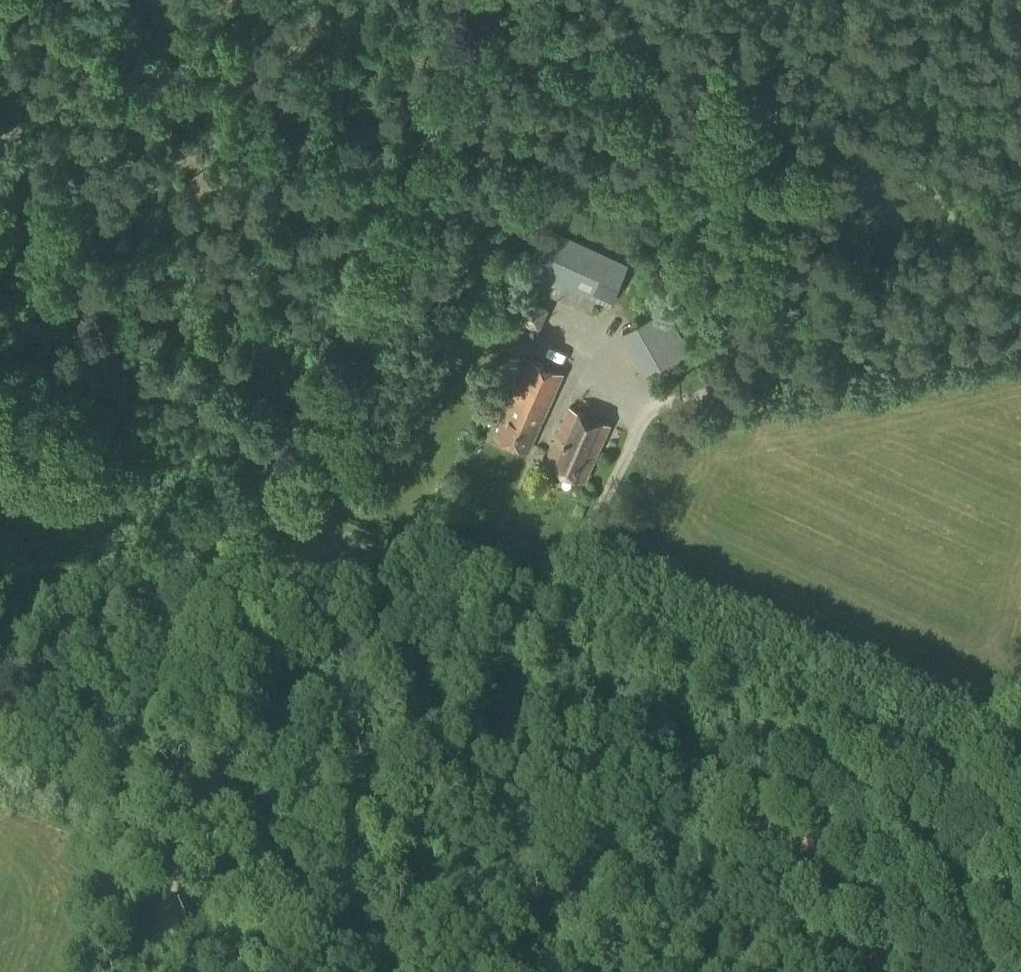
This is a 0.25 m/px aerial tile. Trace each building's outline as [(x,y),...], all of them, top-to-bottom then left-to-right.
[(610,305),(628,263),(545,226),(526,268),(610,305)] [(548,309),(527,300),(517,321),(538,331),(548,309)] [(647,375),(691,351),(666,306),(622,331),(647,375)] [(527,451),(561,374),(529,360),(495,437),(527,451)] [(584,482),(609,425),(567,407),(543,464),(584,482)]
